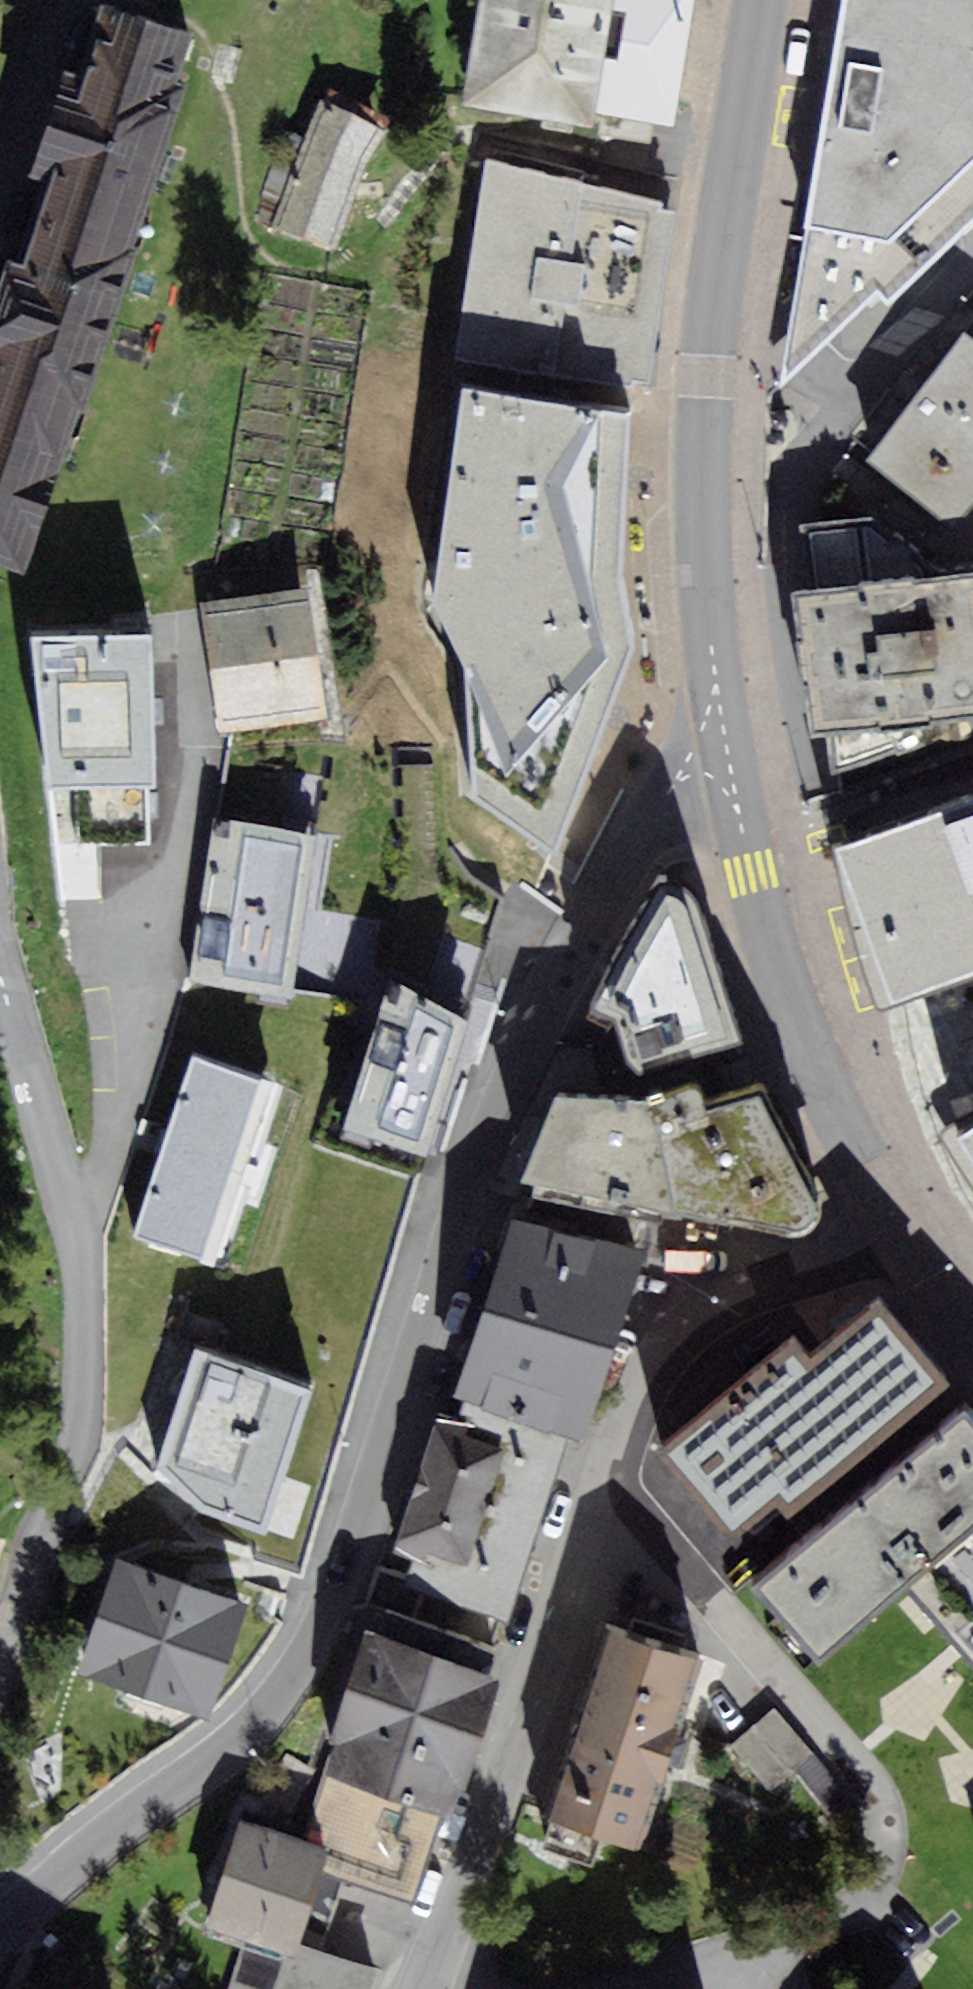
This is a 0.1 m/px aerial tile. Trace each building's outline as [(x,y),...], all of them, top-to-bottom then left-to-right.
[(187,36),(196,9),(169,0),(107,0),(88,55),(65,47),(47,102),(31,149),(56,157),(28,241),(6,234),(0,251),(0,549),(26,558),(196,39),(187,36)] [(454,106),(576,125),(577,117),(596,0),(471,0),(454,106)] [(681,0),(596,0),(577,117),(660,131),(672,55),(681,0)] [(798,232),(805,234),(777,393),(803,365),(872,296),(882,308),(972,221),(972,0),(837,0),(798,232)] [(375,127),(316,105),(269,231),(328,252),(375,127)] [(485,151),(455,350),(648,379),(662,286),(676,194),(485,151)] [(963,338),(862,462),(944,527),(972,491),(972,346),(963,338)] [(471,793),(555,847),(562,807),(599,735),(632,654),(622,559),(624,459),(630,390),(460,365),(431,585),(467,652),(471,793)] [(796,592),(813,727),(825,727),(830,765),(972,713),(972,562),(934,569),(870,516),(804,524),(809,592),(796,592)] [(292,599),(201,612),(221,750),(312,737),(292,599)] [(150,611),(30,617),(48,780),(73,779),(78,837),(101,836),(149,833),(146,772),(156,772),(150,611)] [(836,837),(891,992),(972,962),(972,788),(836,837)] [(318,833),(209,809),(189,957),(290,983),(318,833)] [(618,1019),(630,1055),(738,1018),(714,938),(693,874),(689,867),(679,863),(670,862),(663,863),(656,868),(651,874),(582,1007),(618,1019)] [(468,999),(370,972),(328,1118),(426,1146),(468,999)] [(274,1086),(193,1060),(136,1238),(216,1264),(274,1086)] [(510,1168),(710,1207),(776,1220),(804,1217),(813,1201),(811,1184),(780,1130),(747,1073),(688,1097),(677,1068),(636,1085),(544,1082),(510,1168)] [(956,1128),(972,1156),(972,1117),(956,1128)] [(443,1389),(566,1430),(599,1334),(630,1242),(506,1200),(443,1389)] [(866,1287),(800,1344),(780,1321),(689,1399),(716,1430),(795,1521),(952,1385),(884,1307),(866,1287)] [(176,1351),(135,1481),(272,1519),(317,1387),(176,1351)] [(805,1635),(972,1492),(972,1410),(952,1385),(795,1521),(743,1564),(805,1635)] [(566,1430),(443,1389),(362,1626),(487,1664),(526,1550),(566,1430)] [(898,1561),(972,1648),(972,1498),(898,1561)] [(230,1592),(112,1555),(82,1648),(200,1685),(230,1592)] [(695,1651),(602,1621),(541,1811),(635,1840),(695,1651)] [(362,1626),(355,1624),(320,1757),(328,1759),(446,1794),(487,1664),(362,1626)] [(776,1711),(729,1748),(788,1821),(834,1784),(776,1711)] [(417,1893),(446,1794),(328,1759),(303,1840),(322,1846),(317,1864),(341,1873),(417,1893)] [(303,1840),(240,1822),(209,1914),(249,1930),(315,1948),(341,1873),(317,1864),(322,1846),(303,1840)] [(249,1930),(229,1988),(364,1988),(372,1966),(315,1948),(249,1930)] [(697,1969),(632,1988),(703,1988),(697,1969)]
